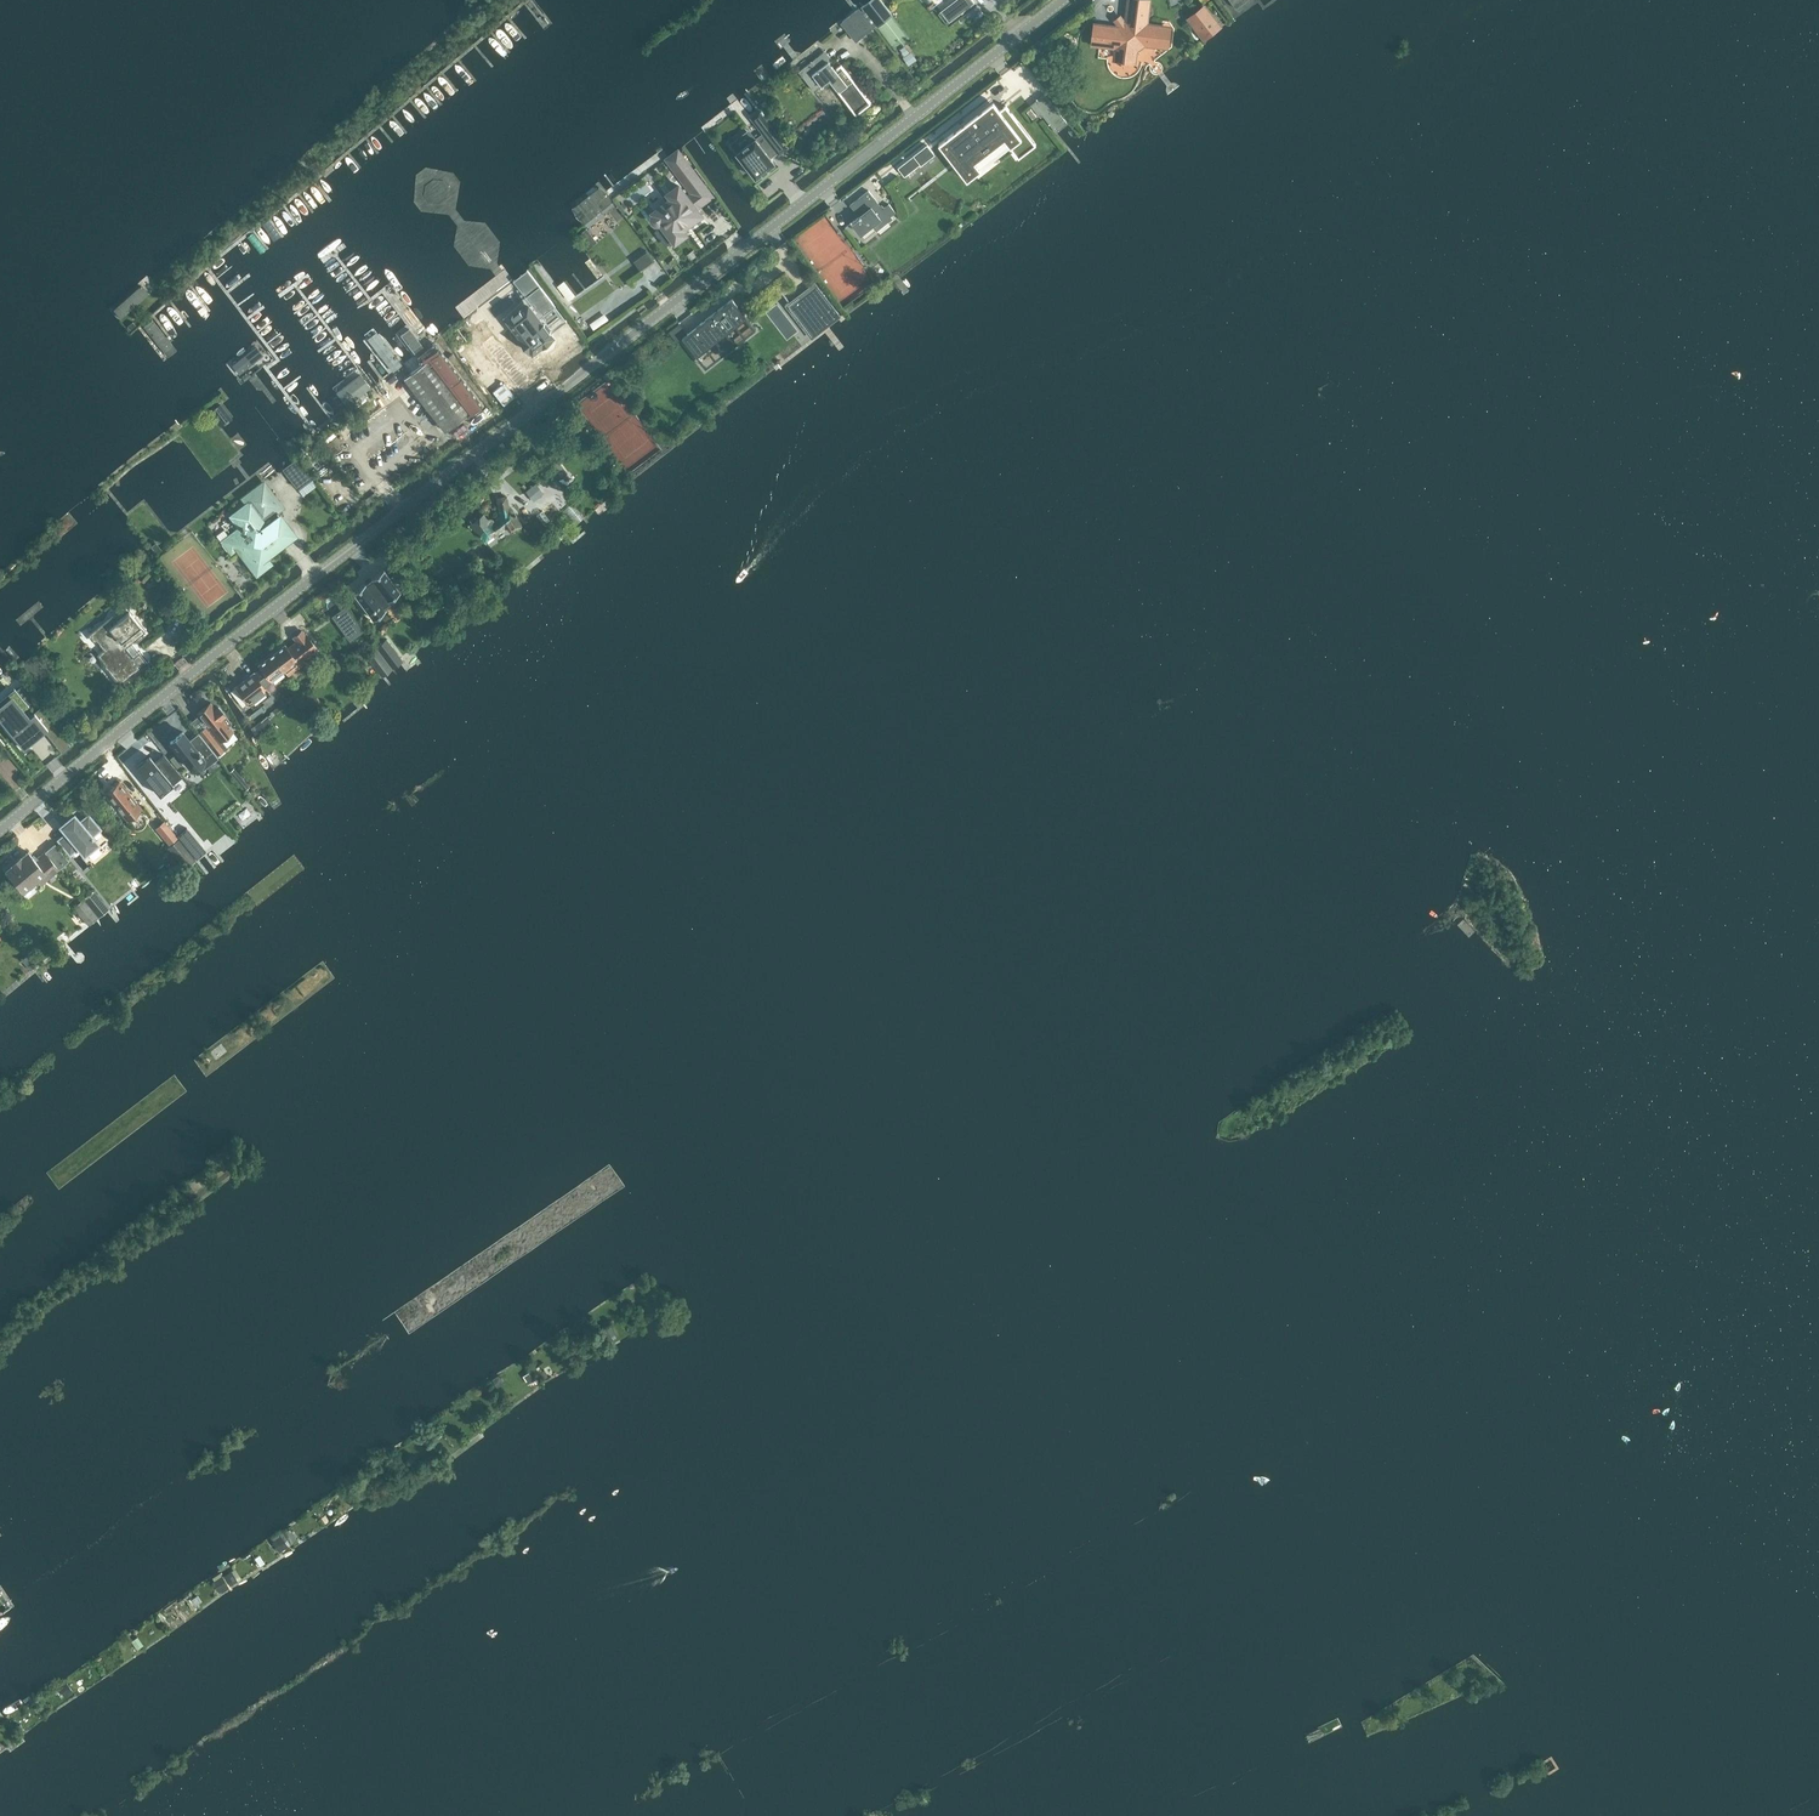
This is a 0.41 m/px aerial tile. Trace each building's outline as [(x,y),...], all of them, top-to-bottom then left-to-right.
[(880,0),(871,0),(862,7),(878,26),(892,14),(880,0)] [(973,0),(956,0),(941,12),(949,23),(975,3),(973,0)] [(1168,33),(1163,26),(1146,24),(1148,7),(1143,0),(1130,0),(1128,11),(1131,15),(1112,30),(1109,26),(1096,24),(1095,37),(1100,44),(1117,46),(1116,52),(1121,58),(1129,59),(1135,54),(1136,49),(1144,43),(1160,45),(1167,40),(1168,33)] [(1204,37),(1219,25),(1205,7),(1190,18),(1204,37)] [(842,21),(858,40),(873,28),(857,9),(842,21)] [(911,50),(903,57),(909,65),(917,58),(911,50)] [(856,115),(871,103),(841,64),(835,69),(829,62),(819,70),(812,61),(799,71),(814,90),(821,85),(823,87),(830,81),(856,115)] [(1044,93),(1031,104),(1041,117),(1043,115),(1057,132),(1068,123),(1044,93)] [(952,133),(939,144),(947,154),(950,152),(958,162),(968,174),(978,167),(1010,142),(1018,153),(1033,141),(1018,121),(1006,105),(1000,110),(994,101),(952,133)] [(760,110),(751,117),(764,133),(773,127),(760,110)] [(780,154),(788,147),(778,134),(770,141),(763,146),(756,138),(750,142),(743,147),(743,148),(737,153),(744,162),(742,164),(747,170),(750,168),(757,178),(763,173),(763,174),(770,168),(770,167),(776,163),(769,154),(776,149),(780,154)] [(935,154),(927,145),(898,167),(905,176),(921,163),(922,164),(935,154)] [(701,215),(702,214),(697,208),(713,196),(678,150),(667,159),(682,178),(683,177),(694,192),(688,196),(680,185),(669,193),(673,198),(664,204),(664,203),(654,211),(654,212),(655,213),(655,214),(654,215),(653,216),(653,218),(653,219),(654,220),(654,221),(655,221),(656,222),(657,222),(658,222),(660,222),(661,221),(676,241),(686,233),(683,228),(684,227),(685,227),(690,224),(689,223),(691,222),(692,223),(702,215),(701,215)] [(891,215),(895,212),(889,204),(884,207),(882,204),(881,205),(869,190),(853,202),(862,214),(852,222),(861,233),(873,224),(877,230),(893,218),(891,215)] [(641,270),(654,261),(646,250),(633,259),(641,270)] [(514,316),(509,319),(522,337),(520,338),(520,337),(519,338),(519,339),(520,338),(530,352),(533,350),(534,352),(543,345),(544,346),(545,346),(544,345),(553,338),(553,339),(554,338),(553,337),(554,336),(550,331),(552,330),(551,329),(545,322),(546,322),(545,321),(543,322),(540,318),(543,316),(542,315),(553,307),(553,308),(556,306),(528,269),(514,280),(517,285),(515,286),(528,305),(522,309),(521,308),(513,314),(514,316)] [(817,286),(792,305),(815,336),(840,317),(817,286)] [(735,308),(738,306),(733,299),(683,337),(695,352),(718,334),(730,349),(753,331),(735,308)] [(464,418),(482,404),(439,348),(426,358),(427,359),(404,377),(445,431),(463,417),(464,418)] [(316,390),(336,416),(372,388),(352,361),(316,390)] [(522,457),(531,450),(526,443),(517,450),(522,457)] [(308,478),(295,460),(282,470),(295,488),(308,478)] [(264,557),(293,535),(275,511),(280,507),(263,484),(243,499),(248,504),(232,516),(239,526),(219,541),(230,556),(238,549),(256,572),(268,563),(264,557)] [(513,532),(522,524),(508,506),(506,496),(497,498),(501,515),(494,520),(488,519),(484,513),(470,523),(475,529),(476,529),(484,539),(493,532),(495,535),(508,525),(513,532)] [(365,582),(352,591),(373,618),(385,609),(383,606),(390,601),(387,597),(399,588),(383,568),(371,577),(372,579),(366,584),(365,582)] [(112,618),(91,635),(104,650),(98,656),(105,664),(103,666),(119,685),(141,667),(147,662),(139,652),(133,656),(126,647),(145,631),(129,612),(116,623),(112,618)] [(284,670),(283,670),(287,675),(300,665),(299,663),(317,649),(305,634),(304,635),(301,631),(293,637),(296,641),(287,648),(284,644),(272,654),(284,670)] [(402,661),(386,639),(377,646),(378,648),(393,668),(402,661)] [(393,668),(378,648),(367,656),(381,674),(384,675),(393,668)] [(272,654),(258,664),(261,669),(254,674),(253,672),(236,686),(253,708),(270,694),(264,686),(283,670),(284,670),(272,654)] [(28,717),(22,710),(28,706),(29,705),(28,704),(33,699),(22,685),(16,689),(15,688),(14,688),(17,693),(0,707),(0,715),(3,719),(0,721),(6,728),(6,727),(15,739),(22,748),(23,747),(22,746),(22,745),(26,741),(27,742),(31,738),(30,737),(33,734),(34,736),(37,734),(36,733),(39,731),(39,732),(46,726),(45,724),(50,720),(40,707),(35,711),(35,712),(28,717)] [(210,702),(197,713),(207,725),(198,732),(217,756),(227,748),(221,740),(232,731),(231,729),(231,728),(229,725),(231,723),(218,707),(215,709),(210,702)] [(267,715),(255,725),(260,732),(273,722),(267,715)] [(183,731),(170,741),(192,769),(204,759),(209,765),(218,758),(217,756),(198,732),(189,740),(183,731)] [(160,794),(182,776),(163,753),(155,761),(149,755),(136,766),(141,772),(142,772),(160,794)] [(229,772),(245,791),(250,786),(234,768),(229,772)] [(118,781),(105,792),(128,820),(141,809),(134,800),(135,800),(128,791),(127,792),(118,781)] [(59,839),(70,852),(78,846),(83,853),(85,852),(87,854),(96,846),(95,844),(96,842),(91,835),(98,829),(87,816),(80,822),(74,815),(72,817),(72,816),(62,824),(63,825),(61,826),(67,833),(59,839)] [(170,845),(179,838),(165,820),(156,827),(170,845)] [(187,827),(177,835),(197,859),(206,851),(187,827)] [(179,838),(168,847),(185,869),(196,860),(179,838)] [(54,843),(45,851),(59,869),(69,861),(55,843),(54,843)] [(13,866),(5,873),(21,892),(44,872),(49,877),(59,869),(45,851),(35,859),(29,852),(20,859),(19,858),(14,862),(14,863),(13,865),(13,866)] [(83,898),(99,917),(110,908),(94,889),(83,898)] [(83,898),(73,906),(89,925),(99,917),(83,898)] [(186,1183),(179,1189),(186,1199),(193,1193),(186,1183)] [(612,1326),(606,1330),(612,1340),(618,1336),(612,1326)] [(534,1370),(524,1376),(528,1382),(538,1376),(534,1370)] [(544,1370),(539,1373),(543,1379),(549,1376),(544,1370)] [(499,1376),(493,1379),(498,1387),(504,1383),(499,1376)] [(281,1536),(274,1541),(281,1550),(287,1545),(281,1536)] [(232,1571),(225,1576),(230,1585),(238,1580),(232,1571)] [(222,1576),(213,1581),(219,1591),(228,1586),(222,1576)] [(135,1639),(132,1641),(137,1649),(141,1646),(135,1639)] [(67,1684),(61,1688),(66,1696),(73,1691),(67,1684)]
